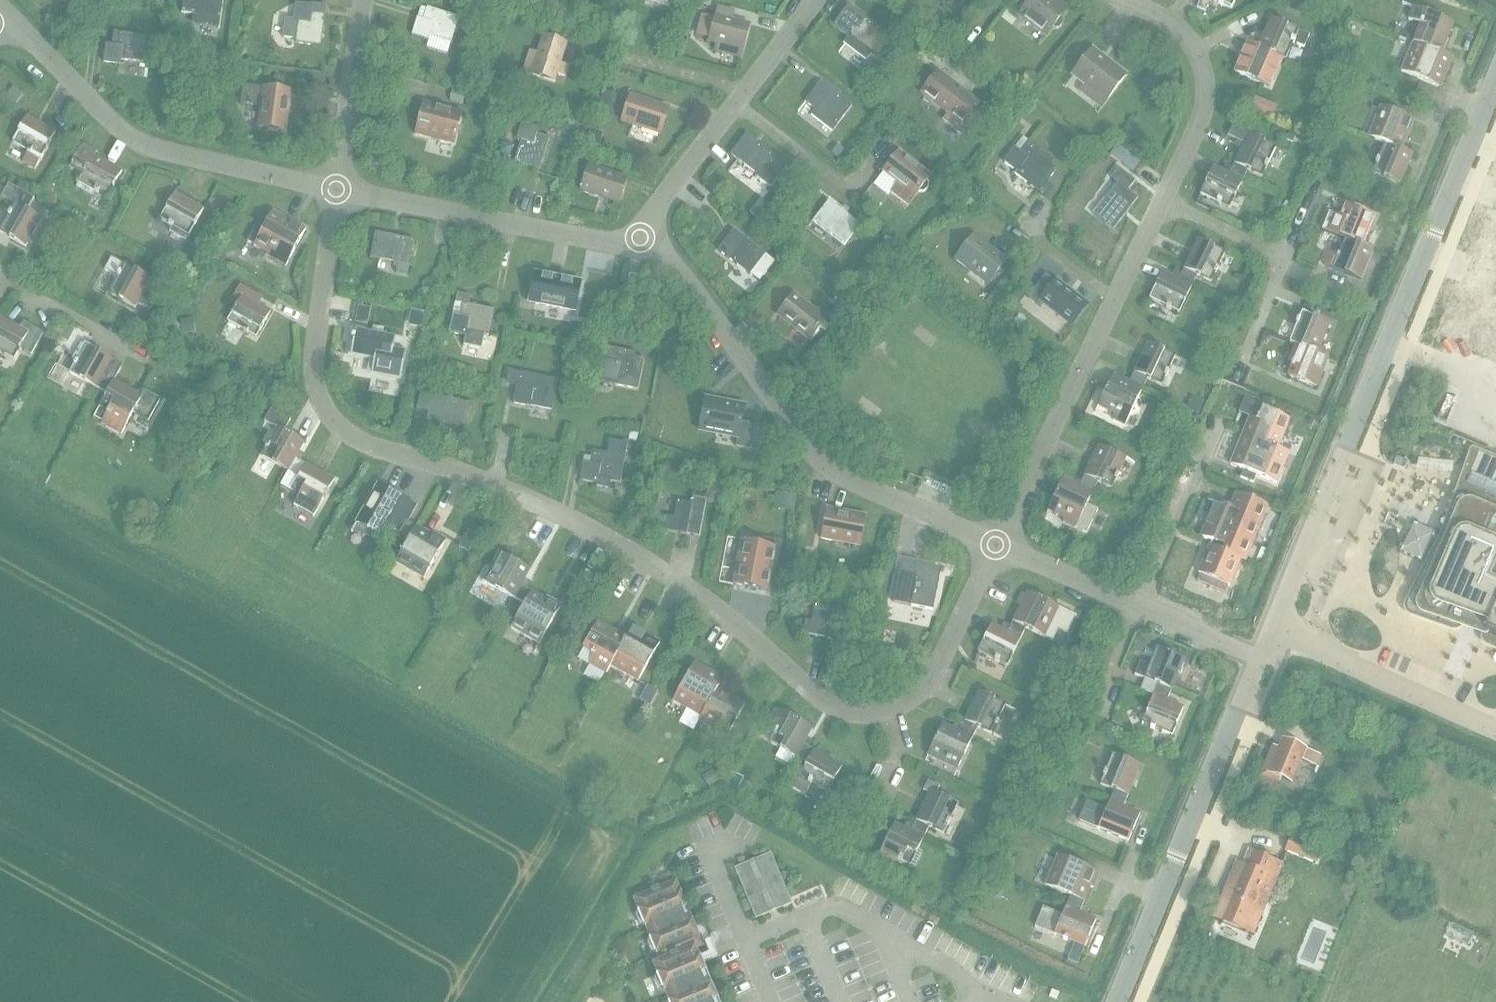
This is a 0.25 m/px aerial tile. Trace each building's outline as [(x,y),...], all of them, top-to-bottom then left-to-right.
[(223,0),(183,0),(181,12),(221,18),(223,0)] [(672,0),(645,0),(669,8),(672,0)] [(1024,8),(1019,14),(1046,36),(1053,27),(1057,28),(1061,25),(1062,21),(1060,17),(1067,9),(1055,0),(1030,0),(1024,8)] [(295,39),(295,43),(320,46),(326,6),(311,4),(311,5),(295,3),(293,19),(285,18),(282,37),(295,39)] [(894,40),(880,29),(848,5),(832,25),(879,60),(894,40)] [(451,42),(459,17),(427,7),(423,20),(417,18),(412,35),(428,40),(430,36),(451,42)] [(740,59),(749,25),(727,19),(729,10),(718,7),(709,41),(715,42),(712,51),(740,59)] [(1413,42),(1424,46),(1441,53),(1441,52),(1453,23),(1414,7),(1408,19),(1420,24),(1413,42)] [(1271,18),(1258,47),(1274,54),(1274,55),(1285,60),(1293,42),(1304,47),(1309,34),(1271,18)] [(143,62),(146,36),(113,31),(111,45),(105,44),(103,62),(120,64),(121,59),(143,62)] [(555,82),(567,43),(543,36),(530,74),(555,82)] [(1258,47),(1247,42),(1234,72),(1262,84),(1274,55),(1274,54),(1258,47)] [(1424,46),(1413,42),(1401,71),(1439,87),(1452,57),(1441,52),(1441,53),(1424,46)] [(1092,49),(1077,69),(1089,78),(1084,84),(1105,101),(1126,75),(1092,49)] [(966,126),(981,106),(938,72),(922,93),(966,126)] [(836,126),(852,106),(820,81),(805,101),(836,126)] [(277,90),(259,87),(243,85),(241,102),(262,105),(259,127),(285,130),(289,97),(276,96),(277,90)] [(660,133),(668,109),(630,96),(622,121),(660,133)] [(423,102),(417,127),(415,135),(454,145),(462,112),(423,102)] [(1373,138),(1384,143),(1384,142),(1401,149),(1413,119),(1386,108),(1373,138)] [(35,168),(55,132),(27,116),(12,142),(28,151),(23,161),(35,168)] [(539,169),(549,138),(537,133),(538,127),(522,122),(516,139),(521,140),(514,161),(539,169)] [(1244,143),(1231,169),(1245,175),(1247,170),(1261,176),(1275,147),(1232,126),(1227,135),(1244,143)] [(730,154),(756,174),(755,176),(770,188),(787,166),(746,134),(730,154)] [(1057,169),(1051,165),(1054,161),(1027,141),(1019,152),(1014,148),(1003,162),(1016,172),(1015,174),(1039,192),(1057,169)] [(1384,142),(1384,143),(1372,172),(1400,184),(1412,153),(1401,149),(1384,142)] [(886,163),(887,167),(883,172),(914,196),(930,176),(915,164),(922,156),(905,143),(894,157),(891,157),(887,159),(886,163)] [(83,144),(72,164),(84,171),(78,182),(76,186),(93,196),(95,191),(98,193),(99,192),(107,197),(122,171),(93,155),(95,151),(83,144)] [(618,203),(626,179),(588,166),(580,191),(618,203)] [(1231,169),(1229,174),(1213,166),(1200,193),(1229,208),(1245,175),(1231,169)] [(1113,230),(1138,198),(1128,190),(1135,181),(1118,168),(1111,178),(1117,183),(1093,214),(1113,230)] [(188,236),(203,209),(175,193),(160,219),(169,224),(168,225),(171,226),(169,231),(186,240),(188,236)] [(845,245),(860,225),(828,200),(813,221),(845,245)] [(0,230),(0,232),(25,246),(42,218),(16,203),(0,230)] [(1361,245),(1374,216),(1346,204),(1342,213),(1341,212),(1340,216),(1335,214),(1328,232),(1333,234),(1332,234),(1344,239),(1345,238),(1361,245)] [(247,240),(267,252),(266,254),(286,265),(306,229),(272,211),(264,226),(257,222),(247,240)] [(749,274),(765,254),(733,230),(718,250),(749,274)] [(409,265),(414,240),(375,232),(370,257),(409,265)] [(1345,238),(1344,239),(1332,268),(1360,280),(1372,249),(1361,245),(1345,238)] [(990,280),(1006,259),(979,239),(971,250),(966,246),(956,260),(969,270),(972,267),(990,280)] [(1198,239),(1181,274),(1194,280),(1197,275),(1211,281),(1225,252),(1198,239)] [(124,264),(108,292),(135,307),(137,302),(150,310),(159,294),(146,287),(150,278),(124,264)] [(1194,280),(1181,274),(1178,279),(1162,272),(1149,299),(1179,313),(1194,280)] [(1087,305),(1055,280),(1055,281),(1046,273),(1027,297),(1040,307),(1043,303),(1072,325),(1087,305)] [(575,307),(580,282),(547,276),(546,279),(534,276),(529,302),(542,304),(543,301),(558,304),(557,309),(571,311),(572,307),(575,307)] [(237,303),(227,321),(256,337),(271,311),(258,304),(262,297),(240,284),(232,300),(237,303)] [(449,332),(465,335),(463,345),(481,348),(484,334),(489,335),(494,309),(469,304),(470,296),(457,293),(455,303),(461,304),(458,316),(452,315),(449,332)] [(810,340),(826,319),(794,295),(778,315),(810,340)] [(1317,353),(1317,352),(1329,323),(1302,311),(1289,342),(1295,344),(1295,343),(1317,353)] [(14,359),(20,348),(31,354),(43,333),(23,321),(20,328),(0,317),(0,351),(14,359)] [(356,330),(351,355),(374,359),(371,371),(390,375),(389,377),(400,379),(406,351),(393,348),(395,338),(383,335),(383,332),(377,331),(377,334),(356,330)] [(75,364),(70,373),(101,390),(108,377),(113,380),(121,368),(110,362),(112,359),(86,344),(81,341),(71,358),(75,360),(74,363),(75,364)] [(1148,342),(1131,377),(1145,383),(1147,378),(1161,385),(1175,355),(1148,342)] [(1295,343),(1295,344),(1288,361),(1292,363),(1291,366),(1292,367),(1288,375),(1316,387),(1328,357),(1317,352),(1317,353),(1295,343)] [(644,358),(635,356),(635,352),(600,345),(597,360),(602,361),(599,377),(615,380),(614,385),(638,389),(644,358)] [(517,382),(516,385),(513,403),(552,410),(558,380),(508,370),(507,380),(517,382)] [(1145,383),(1131,377),(1128,383),(1112,375),(1099,402),(1116,410),(1112,419),(1125,425),(1145,383)] [(106,393),(99,406),(107,411),(101,423),(121,434),(127,423),(133,412),(148,420),(160,399),(144,390),(141,396),(113,380),(108,377),(101,390),(106,393)] [(426,420),(466,428),(471,403),(420,392),(417,408),(428,410),(426,420)] [(705,399),(699,429),(737,437),(735,445),(751,448),(753,435),(756,424),(742,421),(744,411),(744,407),(735,405),(705,399)] [(1250,416),(1242,435),(1260,442),(1261,442),(1277,449),(1278,448),(1290,419),(1262,407),(1257,419),(1250,416)] [(262,456),(293,473),(300,461),(295,458),(304,442),(283,430),(289,419),(270,408),(263,421),(277,429),(262,456)] [(1289,453),(1278,448),(1277,449),(1261,442),(1260,442),(1242,435),(1230,464),(1276,483),(1289,453)] [(609,439),(606,453),(592,450),(589,464),(583,463),(580,480),(596,483),(596,485),(609,488),(610,481),(620,483),(627,443),(609,439)] [(1098,445),(1081,480),(1095,487),(1097,481),(1111,488),(1125,458),(1098,445)] [(1405,606),(1405,607),(1405,608),(1406,609),(1406,610),(1407,611),(1407,612),(1408,613),(1409,614),(1410,614),(1417,617),(1450,628),(1451,628),(1451,629),(1452,629),(1453,629),(1454,629),(1455,629),(1456,629),(1457,628),(1458,628),(1459,627),(1460,626),(1460,625),(1461,625),(1462,622),(1484,631),(1483,634),(1482,635),(1482,636),(1482,637),(1482,638),(1483,639),(1483,640),(1483,641),(1484,641),(1484,642),(1485,642),(1485,643),(1486,643),(1486,644),(1487,644),(1495,648),(1495,568),(1490,565),(1487,564),(1493,549),(1495,543),(1495,462),(1475,452),(1472,451),(1466,466),(1447,521),(1455,524),(1450,536),(1449,536),(1448,535),(1447,535),(1446,535),(1445,535),(1444,536),(1443,536),(1442,536),(1442,537),(1441,537),(1441,538),(1440,538),(1440,539),(1410,596),(1407,601),(1406,603),(1406,604),(1405,605),(1405,606)] [(300,461),(293,473),(299,476),(291,490),(299,494),(294,505),(314,516),(334,479),(300,461)] [(1095,487),(1081,480),(1079,486),(1063,478),(1050,505),(1067,513),(1063,521),(1086,533),(1094,517),(1083,512),(1095,487)] [(371,496),(356,522),(384,538),(390,528),(404,535),(411,523),(405,520),(414,504),(378,483),(371,496)] [(699,536),(706,499),(692,497),(691,504),(677,501),(674,517),(668,516),(665,530),(699,536)] [(1268,506),(1251,499),(1240,524),(1236,522),(1240,512),(1215,501),(1200,536),(1211,541),(1198,572),(1200,573),(1197,581),(1224,592),(1227,585),(1229,585),(1240,559),(1245,561),(1268,506)] [(861,541),(865,520),(866,515),(830,509),(828,522),(824,521),(821,538),(838,542),(839,537),(861,541)] [(401,552),(395,562),(424,578),(429,569),(445,542),(411,523),(404,535),(409,538),(401,552)] [(741,540),(736,570),(733,584),(767,590),(775,547),(741,540)] [(488,583),(519,601),(526,588),(521,585),(530,569),(503,554),(498,552),(489,568),(493,571),(491,574),(492,574),(488,583)] [(898,573),(893,602),(933,610),(940,572),(931,571),(932,566),(905,561),(902,574),(898,573)] [(524,604),(517,617),(511,627),(539,643),(560,607),(526,588),(519,601),(524,604)] [(1027,592),(1010,626),(1023,633),(1025,628),(1052,640),(1066,611),(1059,608),(1027,592)] [(570,594),(564,604),(574,609),(579,600),(570,594)] [(836,640),(843,603),(830,601),(829,607),(814,605),(811,621),(805,619),(802,633),(836,640)] [(610,665),(617,653),(626,637),(625,637),(598,621),(583,647),(593,653),(587,664),(605,673),(610,665)] [(991,624),(978,651),(1007,665),(1023,633),(1010,626),(1007,632),(991,624)] [(626,637),(617,653),(610,665),(638,681),(660,642),(631,626),(625,637),(626,637)] [(1153,695),(1155,689),(1169,695),(1184,659),(1156,648),(1149,665),(1140,661),(1134,674),(1144,678),(1140,689),(1153,695)] [(716,688),(717,688),(723,678),(694,662),(673,700),(701,716),(716,688)] [(745,704),(717,688),(716,688),(701,716),(699,720),(721,732),(724,727),(730,730),(745,704)] [(1155,689),(1153,695),(1141,722),(1172,735),(1183,707),(1167,700),(1169,695),(1155,689)] [(978,691),(961,726),(975,732),(977,727),(1002,739),(1008,726),(997,721),(1005,704),(978,691)] [(812,728),(786,713),(779,709),(767,730),(774,734),(770,742),(801,760),(808,747),(803,744),(812,728)] [(975,732),(961,726),(959,731),(942,723),(929,750),(959,765),(975,732)] [(1322,754),(1311,750),(1283,738),(1279,747),(1274,745),(1261,775),(1280,783),(1282,778),(1291,782),(1301,759),(1317,766),(1322,754)] [(808,747),(801,760),(806,762),(793,786),(805,793),(811,783),(827,792),(842,766),(808,747)] [(1112,753),(1100,784),(1114,789),(1112,795),(1125,801),(1140,765),(1112,753)] [(929,792),(913,825),(926,832),(929,826),(942,833),(957,803),(936,793),(939,786),(928,780),(923,790),(929,792)] [(1086,800),(1078,820),(1098,828),(1128,841),(1140,813),(1123,806),(1125,801),(1112,795),(1106,808),(1086,800)] [(926,832),(913,825),(910,831),(894,823),(881,850),(910,864),(911,864),(915,866),(922,851),(918,849),(926,832)] [(862,838),(867,828),(857,824),(852,834),(862,838)] [(1285,850),(1317,864),(1323,850),(1291,836),(1285,850)] [(1239,859),(1215,918),(1256,934),(1284,862),(1251,848),(1246,862),(1239,859)] [(771,852),(734,867),(755,918),(792,903),(771,852)] [(1070,895),(1068,901),(1081,907),(1090,886),(1092,887),(1095,881),(1092,880),(1096,871),(1058,855),(1045,885),(1070,895)] [(646,926),(648,931),(684,916),(671,884),(635,899),(639,908),(636,915),(639,923),(646,926)] [(1068,901),(1062,914),(1043,906),(1034,926),(1084,947),(1096,919),(1079,912),(1081,907),(1068,901)] [(697,946),(684,916),(648,931),(650,935),(647,942),(651,951),(658,954),(661,961),(697,946)] [(697,946),(661,961),(654,965),(657,974),(655,980),(658,989),(665,992),(667,996),(703,981),(690,951),(697,948),(697,946)] [(703,981),(667,996),(669,1001),(712,1001),(703,981)]
